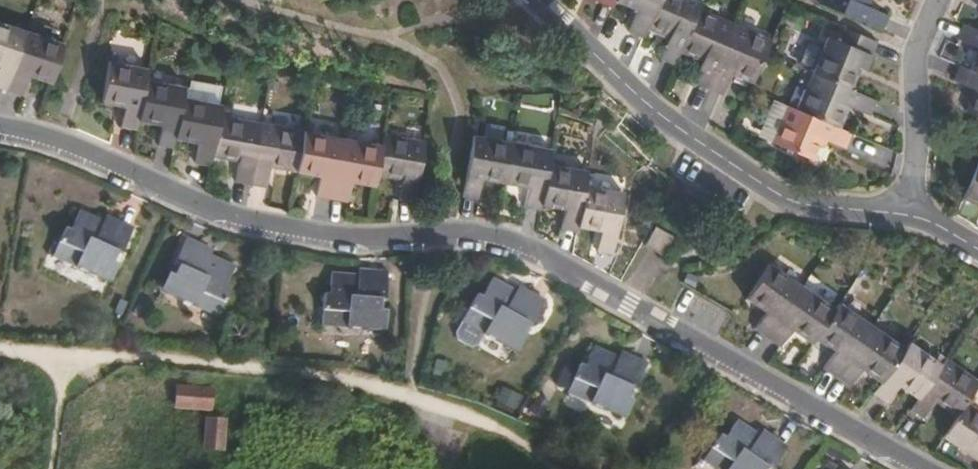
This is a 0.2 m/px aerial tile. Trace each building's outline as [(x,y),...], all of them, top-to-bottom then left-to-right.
[(659,0),(616,0),(615,0),(637,10),(628,31),(642,38),(647,28),(659,0)] [(698,9),(702,1),(700,0),(659,0),(647,28),(668,37),(659,58),(674,65),(680,52),(698,9)] [(882,31),(888,15),(866,5),(868,0),(820,0),(818,3),(882,31)] [(707,88),(708,88),(735,25),(698,9),(680,52),(701,61),(692,81),(707,88)] [(977,30),(977,13),(970,9),(964,24),(977,30)] [(7,90),(27,32),(0,23),(0,87),(7,90)] [(964,24),(958,39),(977,48),(977,30),(964,24)] [(732,74),(753,83),(765,53),(771,40),(735,25),(708,88),(723,95),(732,74)] [(864,70),(877,42),(846,29),(841,42),(827,37),(812,73),(850,90),(859,68),(864,70)] [(27,32),(7,90),(23,95),(29,76),(52,83),(65,44),(27,32)] [(969,70),(977,74),(977,50),(969,70)] [(108,61),(101,102),(124,106),(120,127),(137,129),(138,121),(138,120),(146,80),(147,69),(108,61)] [(969,70),(960,66),(953,81),(974,90),(966,111),(977,117),(977,74),(969,70)] [(869,115),(875,101),(850,90),(812,73),(811,73),(796,110),(839,128),(848,106),(869,115)] [(174,147),(176,138),(183,98),(185,87),(146,80),(138,120),(161,124),(158,144),(174,147)] [(211,166),(213,157),(220,116),(222,105),(183,98),(176,138),(198,143),(194,163),(211,166)] [(844,148),(850,133),(839,128),(796,110),(787,106),(771,142),(814,161),(823,139),(844,148)] [(234,181),(251,184),(262,124),(220,116),(213,157),(238,161),(234,181)] [(262,124),(251,184),(266,187),(271,167),(296,171),(303,131),(262,124)] [(315,196),(332,199),(343,139),(304,131),(296,171),(319,176),(315,196)] [(398,200),(415,202),(426,142),(384,135),(382,145),(377,171),(377,175),(402,179),(398,200)] [(512,143),(473,136),(462,196),(478,198),(481,179),(504,183),(512,143)] [(376,175),(377,175),(377,171),(382,145),(343,139),(332,199),(347,202),(351,182),(375,186),(376,175)] [(548,165),(551,150),(512,143),(504,183),(527,186),(523,207),(540,210),(541,205),(548,165)] [(977,205),(977,164),(963,198),(977,205)] [(584,186),(587,171),(548,165),(541,205),(563,208),(560,229),(576,232),(577,226),(584,186)] [(624,193),(584,186),(577,226),(600,230),(596,251),(613,253),(624,193)] [(66,228),(55,252),(78,262),(77,266),(105,279),(117,252),(121,254),(133,228),(114,220),(110,228),(103,225),(104,222),(79,211),(70,230),(66,228)] [(655,228),(646,245),(662,254),(672,237),(655,228)] [(179,266),(170,285),(195,297),(197,294),(204,297),(200,306),(218,315),(230,289),(226,287),(238,260),(209,247),(208,251),(185,240),(174,264),(179,266)] [(767,337),(802,287),(769,265),(746,298),(765,311),(754,328),(767,337)] [(324,294),(322,320),(347,322),(347,327),(378,329),(380,300),(385,300),(387,272),(367,270),(366,280),(358,279),(359,276),(331,274),(329,294),(324,294)] [(477,295),(464,317),(486,330),(485,333),(512,348),(526,324),(530,325),(544,300),(526,291),(521,299),(515,296),(516,292),(492,279),(482,297),(477,295)] [(835,309),(802,287),(767,337),(780,347),(792,330),(811,343),(815,337),(835,309)] [(839,304),(835,309),(815,337),(834,350),(823,367),(836,377),(871,326),(839,304)] [(486,330),(464,317),(456,332),(459,340),(472,346),(479,345),(485,333),(486,330)] [(904,348),(871,326),(836,377),(850,386),(862,369),(881,383),(904,348)] [(908,342),(904,348),(881,383),(873,394),(887,402),(899,386),(917,399),(941,364),(908,342)] [(565,362),(555,385),(568,391),(569,389),(592,399),(591,402),(620,415),(631,388),(635,390),(646,364),(628,356),(624,365),(617,362),(618,359),(593,348),(584,367),(580,364),(578,368),(565,362)] [(941,364),(917,399),(910,410),(924,418),(936,402),(957,416),(966,404),(977,387),(977,381),(945,359),(941,364)] [(176,386),(175,406),(210,409),(212,389),(176,386)] [(966,404),(957,416),(944,437),(977,460),(977,412),(966,404)] [(206,419),(204,448),(222,450),(225,420),(206,419)] [(706,457),(723,468),(766,468),(767,468),(769,468),(772,468),(786,447),(770,435),(764,443),(758,439),(759,436),(736,420),(724,438),(720,435),(706,457)]
